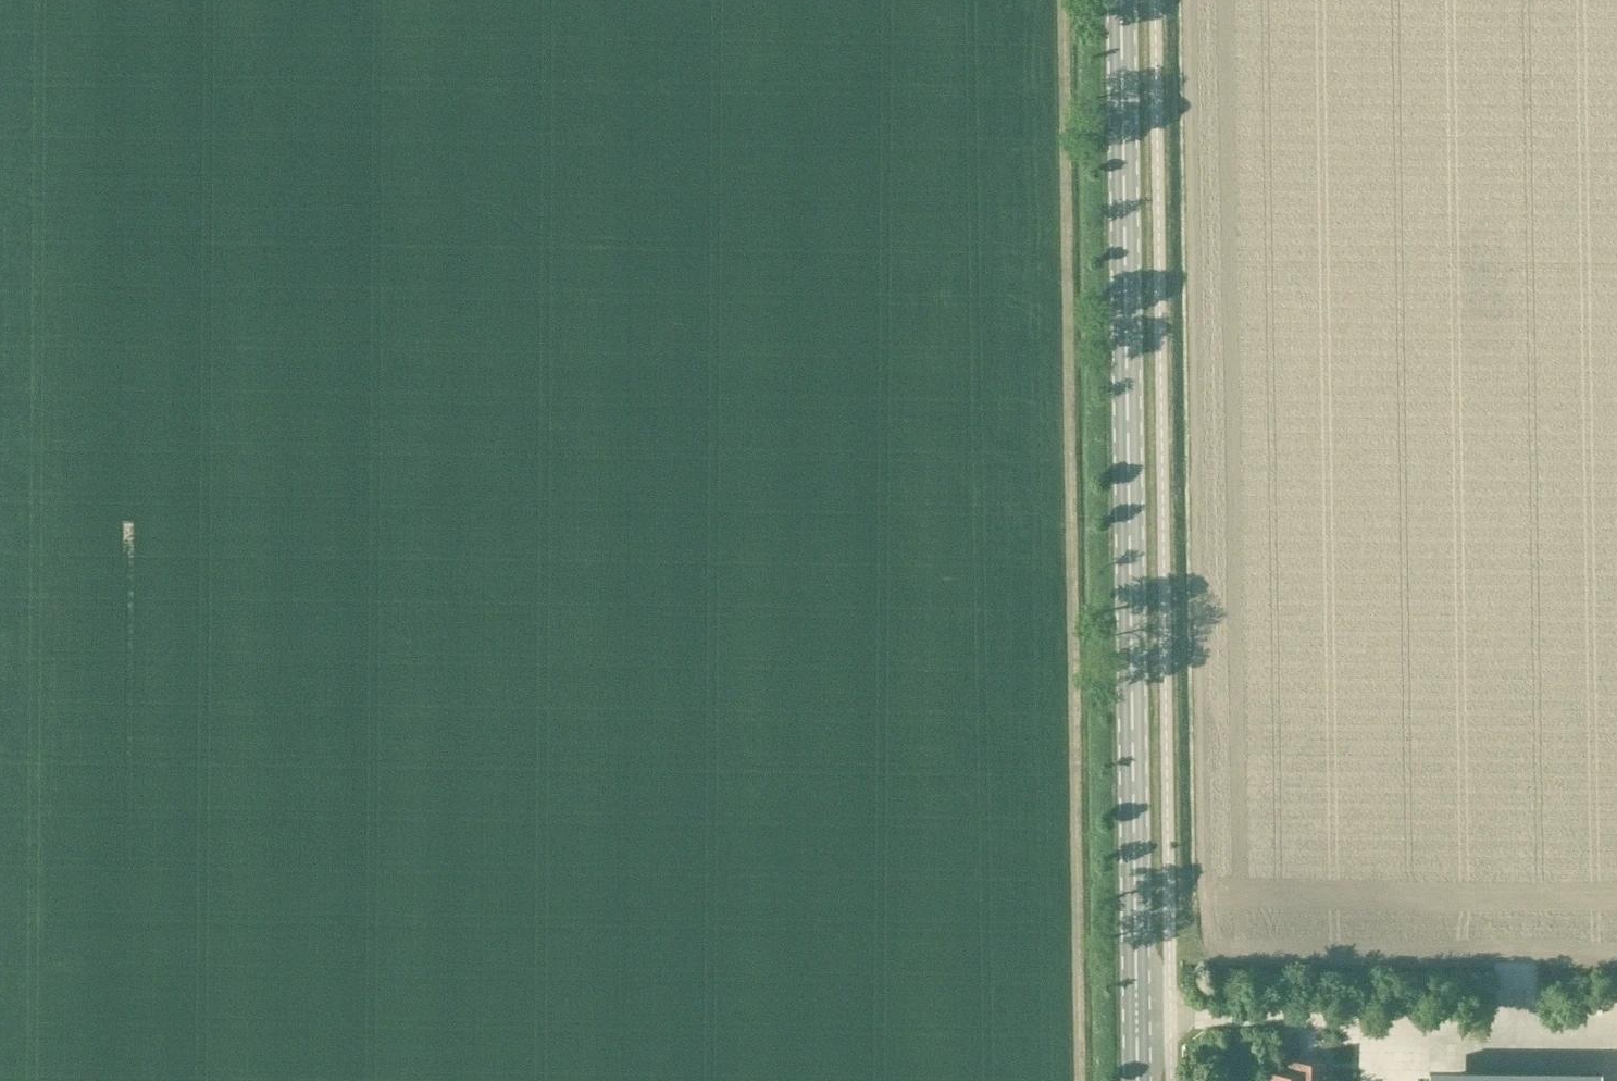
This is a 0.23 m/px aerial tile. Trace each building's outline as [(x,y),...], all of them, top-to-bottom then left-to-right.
[(1324,1057),(1289,1057),(1289,1068),(1272,1068),(1272,1080),(1323,1080),(1324,1057)]
